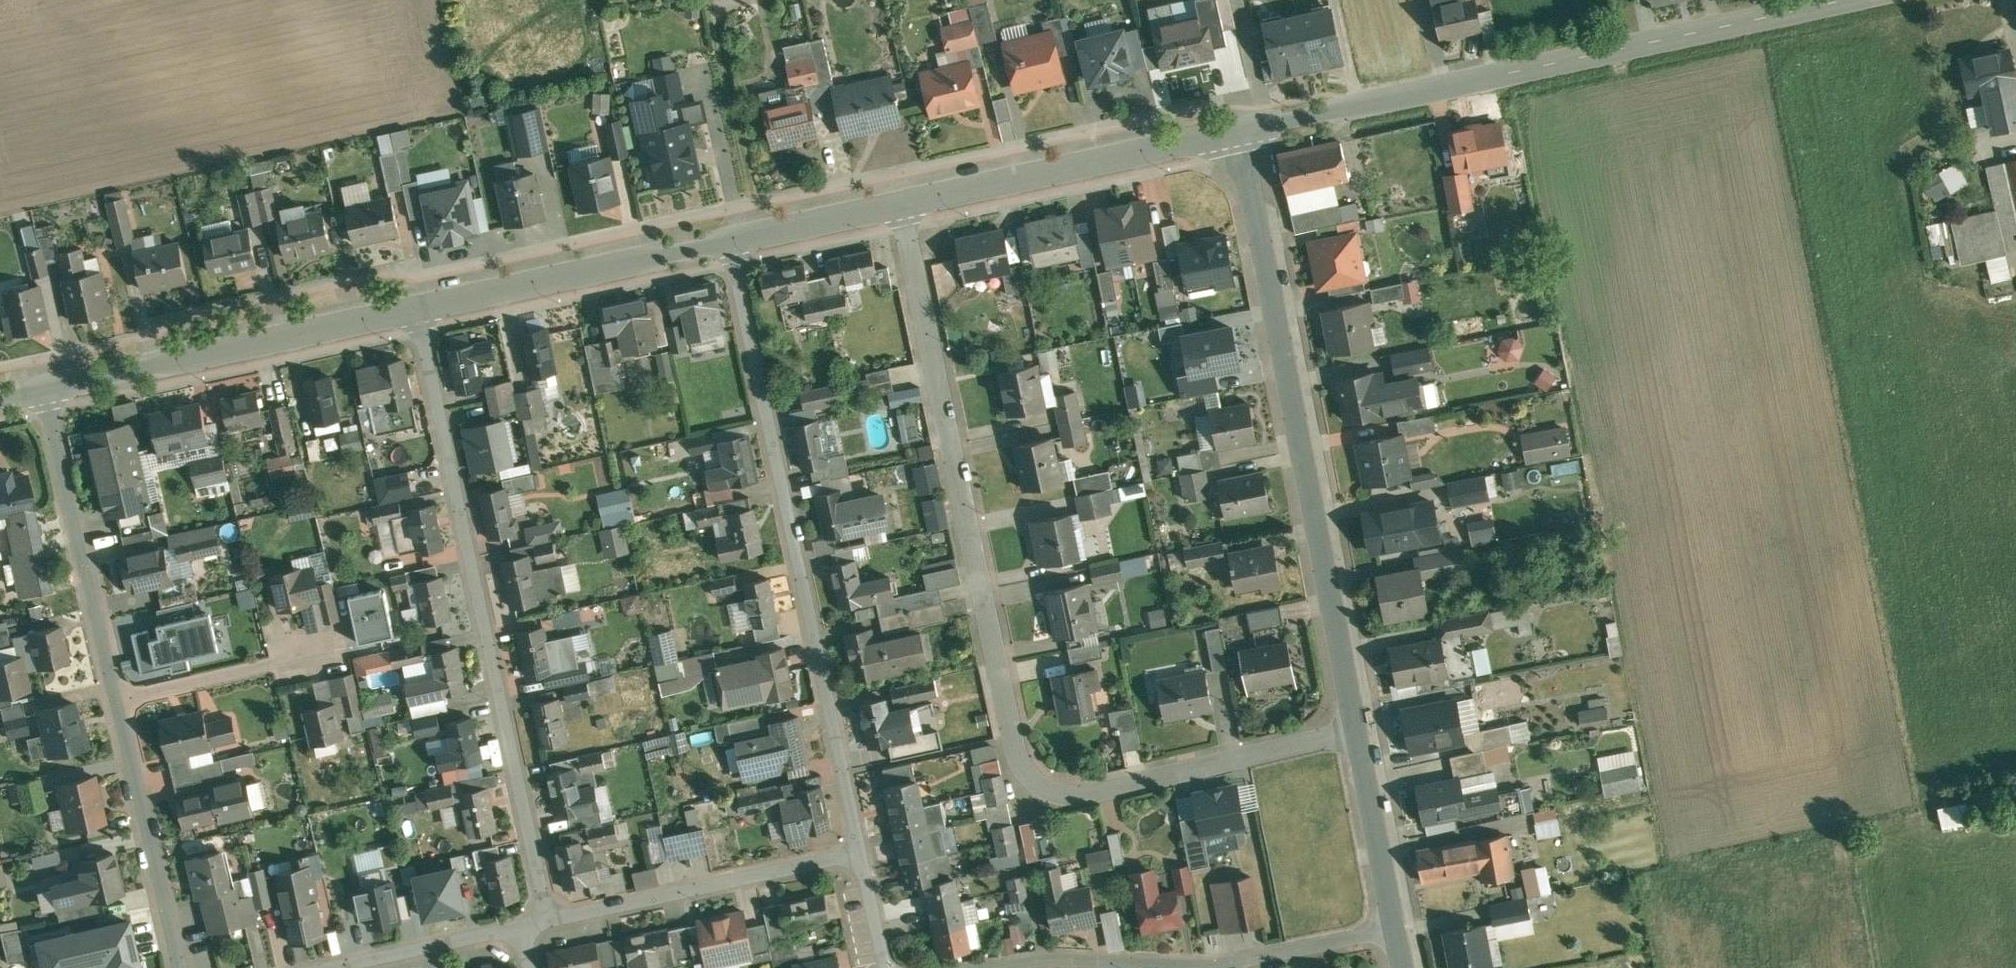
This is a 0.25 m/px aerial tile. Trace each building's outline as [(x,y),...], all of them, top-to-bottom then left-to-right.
[(686,15),(700,16),(701,0),(687,0),(686,15)] [(1150,8),(1157,43),(1162,66),(1214,55),(1209,32),(1224,28),(1218,0),(1195,0),(1199,17),(1175,22),(1171,4),(1150,8)] [(1224,28),(1236,26),(1230,0),(1218,0),(1224,28)] [(1435,6),(1442,39),(1483,30),(1477,0),(1461,0),(1435,6)] [(998,38),(988,1),(970,6),(979,43),(998,38)] [(1332,9),(1298,16),(1310,68),(1343,61),(1332,9)] [(1061,16),(1043,21),(1047,34),(1053,32),(1059,56),(1070,53),(1061,16)] [(1298,16),(1265,23),(1277,75),(1310,68),(1298,16)] [(973,20),(943,27),(948,51),(979,43),(973,20)] [(1138,29),(1123,33),(1132,68),(1147,64),(1142,46),(1138,29)] [(1123,31),(1082,41),(1092,81),(1105,78),(1105,79),(1107,78),(1106,76),(1118,73),(1118,75),(1120,75),(1120,74),(1133,71),(1132,68),(1123,33),(1123,31)] [(1047,34),(1005,44),(1016,89),(1064,77),(1059,56),(1053,32),(1047,34)] [(824,38),(811,41),(820,80),(833,78),(824,38)] [(809,41),(785,47),(788,62),(793,86),(818,80),(809,41)] [(1162,66),(1157,43),(1142,46),(1147,64),(1148,69),(1162,66)] [(769,50),(772,65),(788,62),(785,47),(769,50)] [(1961,60),(1968,93),(1983,90),(1992,131),(2015,125),(2015,87),(2008,50),(1961,60)] [(669,54),(653,58),(655,68),(671,65),(669,54)] [(969,62),(923,73),(933,114),(934,114),(934,112),(961,105),(961,107),(979,102),(969,62)] [(678,71),(656,76),(660,94),(662,102),(671,100),(683,97),(678,71)] [(873,89),(837,97),(834,85),(832,85),(844,134),(901,121),(890,72),(889,73),(890,79),(872,83),(873,89)] [(789,104),(785,87),(762,93),(766,109),(789,104)] [(671,100),(662,102),(660,94),(634,99),(641,133),(644,132),(648,151),(652,150),(659,183),(655,184),(656,185),(682,179),(682,178),(700,174),(700,173),(696,174),(689,142),(693,141),(689,122),(686,122),(677,124),(671,100)] [(1007,96),(993,99),(999,123),(1013,119),(1007,96)] [(789,104),(766,109),(775,147),(793,142),(793,140),(819,133),(810,99),(789,104)] [(540,100),(490,111),(493,123),(509,119),(508,115),(542,108),(540,100)] [(704,118),(701,103),(682,107),(686,122),(689,122),(704,118)] [(542,108),(508,115),(509,119),(517,154),(551,147),(542,108)] [(620,121),(607,124),(614,155),(628,152),(620,121)] [(1481,124),(1475,126),(1473,128),(1450,133),(1458,170),(1470,167),(1475,171),(1482,169),(1486,164),(1507,160),(1505,153),(1499,123),(1483,126),(1481,124)] [(391,133),(379,136),(383,155),(396,152),(391,133)] [(1342,141),(1281,154),(1289,191),(1350,178),(1342,141)] [(1510,178),(1526,175),(1521,149),(1505,153),(1507,160),(1510,178)] [(383,155),(381,156),(389,192),(404,188),(403,183),(396,152),(383,155)] [(609,156),(573,165),(584,209),(619,200),(609,156)] [(2005,161),(2015,212),(2015,159),(2005,161)] [(251,185),(267,182),(263,160),(247,163),(251,185)] [(515,160),(495,164),(499,181),(519,176),(515,160)] [(2005,161),(1987,165),(1996,209),(2002,235),(2015,232),(2015,212),(2005,161)] [(1967,183),(1956,163),(1939,173),(1950,192),(1967,183)] [(1465,172),(1446,176),(1452,212),(1472,208),(1465,172)] [(519,176),(499,181),(509,226),(545,218),(535,173),(519,176)] [(1950,192),(1939,173),(1925,181),(1936,200),(1950,192)] [(411,219),(425,216),(420,192),(422,192),(419,180),(403,183),(404,188),(411,219)] [(425,216),(431,243),(446,239),(447,243),(462,240),(461,236),(478,233),(467,182),(422,192),(420,192),(425,216)] [(271,188),(256,192),(263,220),(278,217),(271,188)] [(256,192),(241,195),(248,226),(263,223),(263,220),(256,192)] [(134,241),(123,198),(108,202),(119,245),(134,241)] [(391,198),(348,208),(356,242),(399,233),(391,198)] [(1145,201),(1122,206),(1133,260),(1156,256),(1145,201)] [(1339,202),(1293,211),(1297,232),(1343,222),(1339,202)] [(1122,206),(1098,210),(1109,265),(1133,260),(1122,206)] [(1478,231),(1475,209),(1455,212),(1458,233),(1478,231)] [(2004,253),(1995,211),(1952,220),(1961,262),(1986,257),(2004,253)] [(323,212),(305,216),(305,219),(280,225),(279,222),(278,223),(286,259),(332,249),(323,212)] [(1073,214),(1028,224),(1037,262),(1080,253),(1081,252),(1077,233),(1073,214)] [(1937,222),(1926,224),(1930,245),(1942,243),(1937,222)] [(1180,244),(1176,224),(1162,226),(1169,257),(1181,255),(1179,245),(1180,244)] [(35,225),(22,229),(28,252),(41,248),(39,239),(35,225)] [(249,230),(205,240),(213,273),(237,267),(238,270),(257,265),(249,230)] [(1003,231),(978,237),(978,236),(957,240),(965,276),(1003,268),(1012,266),(1004,230),(1002,230),(1003,231)] [(1096,263),(1090,230),(1077,233),(1081,252),(1080,253),(1083,266),(1096,263)] [(57,235),(39,239),(41,248),(46,264),(60,260),(59,254),(61,253),(57,235)] [(1355,235),(1312,244),(1321,287),(1328,285),(1364,278),(1355,235)] [(1180,244),(1179,245),(1181,255),(1187,286),(1189,285),(1191,297),(1217,292),(1216,286),(1235,283),(1226,236),(1180,244)] [(179,244),(135,254),(143,290),(187,280),(179,244)] [(1031,246),(1022,247),(1026,267),(1035,265),(1031,246)] [(46,264),(41,248),(28,252),(35,277),(48,274),(46,264)] [(100,273),(83,276),(80,265),(85,264),(81,249),(61,253),(59,254),(60,260),(65,280),(64,280),(73,323),(109,315),(100,273)] [(873,249),(829,259),(833,275),(835,283),(841,282),(848,280),(850,288),(880,282),(878,270),(873,249)] [(1986,257),(1989,270),(2008,266),(2004,253),(1986,257)] [(1170,258),(1154,261),(1160,291),(1176,288),(1170,258)] [(805,264),(762,273),(767,297),(780,295),(781,300),(804,296),(806,296),(804,290),(810,288),(808,281),(805,264)] [(1012,266),(1003,268),(1009,293),(1028,289),(1023,264),(1012,266)] [(889,267),(878,270),(880,282),(883,292),(894,290),(889,267)] [(1113,270),(1098,273),(1104,302),(1119,299),(1113,270)] [(841,282),(835,283),(833,275),(821,278),(825,297),(843,293),(841,282)] [(821,278),(808,281),(810,288),(804,290),(806,296),(804,296),(806,301),(825,297),(821,278)] [(1364,278),(1328,285),(1331,297),(1366,290),(1364,278)] [(1403,283),(1373,289),(1376,303),(1406,297),(1403,283)] [(715,284),(671,294),(676,318),(718,309),(720,308),(715,284)] [(38,286),(4,293),(9,316),(4,317),(9,336),(48,328),(38,286)] [(843,293),(825,297),(829,317),(855,312),(853,303),(848,305),(845,293),(843,293)] [(806,301),(804,302),(808,322),(829,317),(825,297),(806,301)] [(647,299),(604,308),(609,332),(621,330),(627,354),(658,347),(648,302),(647,299)] [(660,299),(648,302),(658,347),(670,344),(660,299)] [(1371,302),(1326,310),(1334,353),(1373,345),(1369,321),(1374,320),(1371,302)] [(718,309),(685,316),(691,339),(692,339),(691,334),(721,328),(722,332),(724,331),(718,309)] [(684,324),(668,328),(673,351),(689,348),(684,324)] [(1171,325),(1148,329),(1151,345),(1174,340),(1171,325)] [(1231,328),(1203,334),(1203,335),(1187,338),(1186,336),(1184,337),(1191,374),(1239,365),(1231,328)] [(547,329),(523,335),(533,377),(557,371),(547,329)] [(616,339),(601,342),(606,366),(621,363),(616,339)] [(621,363),(606,366),(601,342),(586,346),(596,392),(626,385),(621,363)] [(1490,342),(1490,371),(1520,371),(1520,342),(1490,342)] [(474,345),(450,350),(460,393),(484,388),(474,345)] [(1429,347),(1393,354),(1397,375),(1433,368),(1429,347)] [(669,352),(657,355),(663,382),(675,380),(669,352)] [(404,359),(379,365),(379,366),(359,371),(366,403),(370,402),(386,398),(389,409),(414,404),(404,359)] [(1036,364),(1001,372),(1011,415),(1045,407),(1036,364)] [(890,369),(868,374),(869,380),(873,397),(895,392),(890,369)] [(1556,378),(1544,369),(1534,383),(1547,391),(1556,378)] [(1382,374),(1339,382),(1340,383),(1341,384),(1342,384),(1344,397),(1343,398),(1343,399),(1347,420),(1398,410),(1403,413),(1416,410),(1419,406),(1422,405),(1421,402),(1425,397),(1422,383),(1417,380),(1417,377),(1384,384),(1382,374)] [(330,377),(306,382),(315,424),(339,419),(330,377)] [(513,380),(488,386),(491,399),(516,393),(516,392),(513,380)] [(869,380),(843,385),(847,402),(873,397),(869,380)] [(1126,404),(1141,402),(1138,384),(1124,386),(1126,404)] [(840,385),(803,393),(806,408),(844,400),(840,385)] [(540,387),(516,392),(516,393),(519,407),(521,418),(546,412),(540,387)] [(257,391),(223,398),(229,427),(263,420),(257,391)] [(1075,392),(1055,397),(1060,423),(1081,419),(1075,392)] [(516,393),(491,399),(494,412),(519,407),(516,393)] [(414,404),(389,409),(386,398),(370,402),(377,434),(418,425),(414,404)] [(202,403),(153,414),(161,450),(210,440),(202,403)] [(1250,404),(1211,412),(1218,446),(1257,438),(1250,404)] [(285,405),(272,408),(277,431),(291,428),(285,405)] [(1138,407),(1130,408),(1140,454),(1147,452),(1138,407)] [(914,409),(895,412),(899,440),(918,437),(914,409)] [(1434,415),(1405,421),(1408,436),(1437,431),(1434,415)] [(503,419),(467,427),(477,470),(513,462),(503,419)] [(1081,419),(1060,423),(1064,437),(1072,435),(1074,444),(1086,442),(1081,419)] [(819,421),(795,426),(804,470),(812,468),(828,464),(827,458),(819,421)] [(131,424),(90,434),(96,461),(92,462),(93,462),(137,452),(131,424)] [(291,428),(277,431),(282,453),(296,449),(291,428)] [(1565,429),(1524,436),(1529,464),(1570,456),(1565,429)] [(713,434),(690,439),(693,453),(716,448),(713,434)] [(1402,434),(1360,443),(1363,459),(1365,459),(1370,484),(1368,484),(1368,486),(1410,477),(1402,434)] [(748,436),(723,441),(729,465),(709,469),(713,489),(733,485),(757,480),(748,436)] [(341,451),(361,445),(358,437),(339,442),(341,451)] [(1052,438),(1017,445),(1026,489),(1061,482),(1052,438)] [(690,439),(670,443),(673,458),(693,453),(690,439)] [(179,458),(207,452),(205,444),(177,449),(179,458)] [(1202,450),(1180,454),(1183,473),(1206,469),(1202,450)] [(137,452),(93,462),(97,480),(101,479),(109,516),(118,514),(150,507),(137,452)] [(223,453),(192,460),(198,484),(228,477),(223,453)] [(845,454),(827,458),(828,464),(812,468),(814,481),(830,477),(831,479),(850,475),(845,454)] [(292,456),(271,461),(274,476),(295,471),(292,456)] [(1157,473),(1171,472),(1170,457),(1156,458),(1157,473)] [(910,466),(917,493),(941,487),(934,460),(910,466)] [(1206,469),(1183,473),(1188,499),(1211,495),(1208,483),(1206,469)] [(409,470),(376,477),(381,503),(414,496),(409,470)] [(0,473),(0,516),(34,509),(27,475),(12,479),(10,472),(8,471),(0,473)] [(1110,471),(1074,478),(1078,495),(1106,489),(1106,490),(1114,488),(1110,471)] [(535,472),(503,479),(505,488),(506,488),(507,494),(539,487),(535,472)] [(1263,472),(1208,483),(1211,495),(1222,492),(1226,515),(1270,507),(1263,472)] [(1410,490),(1436,483),(1434,474),(1407,480),(1410,490)] [(1485,475),(1449,482),(1454,505),(1489,498),(1485,475)] [(733,485),(713,489),(707,490),(710,506),(719,504),(737,500),(733,485)] [(505,488),(482,493),(491,537),(515,531),(507,494),(506,488),(505,488)] [(634,519),(628,489),(597,495),(604,526),(634,519)] [(1106,489),(1078,495),(1084,519),(1111,514),(1106,490),(1106,489)] [(842,490),(818,495),(827,539),(834,537),(852,533),(845,504),(842,490)] [(882,496),(845,504),(852,533),(866,530),(888,525),(882,496)] [(948,526),(943,496),(921,500),(926,530),(948,526)] [(737,500),(719,504),(719,506),(721,505),(723,519),(732,517),(731,514),(752,509),(750,497),(737,500)] [(400,501),(373,507),(376,523),(395,519),(404,517),(403,516),(400,501)] [(1433,501),(1365,514),(1372,552),(1440,539),(1433,501)] [(435,504),(410,510),(411,514),(403,516),(404,517),(395,519),(402,552),(419,549),(420,553),(444,548),(435,504)] [(719,506),(697,511),(700,525),(716,522),(724,521),(723,519),(721,505),(719,506)] [(150,507),(118,514),(125,544),(156,537),(150,507)] [(0,516),(0,529),(11,526),(24,583),(50,578),(34,509),(0,516)] [(752,509),(731,514),(732,517),(723,519),(724,521),(716,522),(723,559),(740,556),(764,551),(755,509),(752,509)] [(697,511),(685,513),(688,528),(700,525),(697,511)] [(1070,514),(1033,522),(1037,540),(1040,539),(1045,564),(1043,565),(1043,566),(1086,558),(1083,539),(1075,540),(1070,514)] [(561,520),(526,528),(529,543),(564,536),(561,520)] [(1492,521),(1469,525),(1473,545),(1496,540),(1492,521)] [(215,525),(171,534),(174,547),(177,546),(177,542),(199,537),(200,540),(217,536),(215,525)] [(622,527),(601,531),(606,556),(627,551),(622,527)] [(852,533),(834,537),(837,551),(854,548),(869,544),(866,530),(852,533)] [(217,536),(200,540),(203,555),(221,551),(217,536)] [(199,537),(177,542),(177,546),(181,560),(191,558),(203,555),(200,540),(199,537)] [(1459,539),(1445,541),(1447,551),(1461,548),(1459,539)] [(555,541),(536,545),(535,543),(513,548),(515,560),(529,557),(530,560),(539,558),(539,562),(558,557),(555,541)] [(1227,541),(1185,550),(1188,565),(1230,557),(1230,554),(1227,541)] [(191,558),(181,560),(177,546),(174,547),(166,549),(173,580),(184,577),(195,575),(191,558)] [(166,548),(123,558),(123,560),(117,565),(119,573),(127,574),(131,591),(158,585),(173,581),(173,580),(166,549),(166,548)] [(837,551),(832,553),(835,565),(832,566),(842,608),(878,600),(895,596),(891,577),(862,584),(854,548),(837,551)] [(1447,551),(1416,558),(1418,570),(1421,569),(1422,571),(1441,567),(1443,577),(1467,572),(1462,548),(1461,548),(1447,551)] [(1276,555),(1259,558),(1257,549),(1230,554),(1230,557),(1236,587),(1262,582),(1263,587),(1281,584),(1276,555)] [(515,560),(505,562),(514,606),(539,600),(538,599),(569,593),(562,564),(532,570),(530,560),(529,557),(515,560)] [(1121,561),(1092,568),(1095,583),(1124,577),(1121,561)] [(301,569),(273,576),(281,610),(310,603),(309,601),(320,599),(321,598),(318,586),(314,568),(302,571),(301,569)] [(1418,570),(1378,578),(1387,620),(1430,612),(1422,571),(1421,569),(1418,570)] [(408,574),(392,577),(395,589),(410,586),(408,574)] [(441,576),(417,582),(423,607),(405,611),(409,626),(426,623),(426,624),(450,619),(441,576)] [(735,576),(713,581),(716,594),(738,589),(735,576)] [(184,577),(173,580),(173,581),(158,585),(163,608),(192,601),(197,600),(194,585),(186,587),(184,577)] [(50,578),(24,583),(26,596),(52,590),(50,578)] [(770,579),(746,584),(755,626),(758,626),(779,621),(770,579)] [(713,581),(705,582),(708,596),(716,594),(713,581)] [(340,618),(331,582),(318,586),(321,598),(320,599),(326,622),(340,618)] [(1087,583),(1048,592),(1052,611),(1053,610),(1059,637),(1057,637),(1058,638),(1067,636),(1097,630),(1096,629),(1095,629),(1089,603),(1091,602),(1087,583)] [(895,596),(878,600),(881,616),(944,602),(941,586),(895,596)] [(349,596),(359,642),(393,635),(384,592),(381,592),(381,589),(349,596)] [(157,609),(160,623),(195,615),(192,601),(163,608),(157,609)] [(944,602),(881,616),(885,633),(948,620),(945,604),(944,602)] [(1281,603),(1248,610),(1252,631),(1286,624),(1281,603)] [(148,630),(132,633),(142,674),(171,667),(172,673),(190,669),(187,657),(219,649),(210,612),(195,615),(160,623),(157,624),(160,636),(150,639),(148,630)] [(572,612),(549,617),(552,630),(575,625),(572,612)] [(1490,612),(1438,623),(1440,637),(1441,637),(1442,639),(1463,635),(1493,629),(1490,612)] [(779,621),(758,626),(760,637),(781,633),(779,621)] [(61,625),(30,633),(30,635),(11,639),(13,646),(17,645),(20,658),(23,671),(25,671),(69,661),(61,625)] [(0,630),(0,662),(20,658),(17,645),(13,646),(11,639),(8,628),(0,630)] [(544,628),(520,633),(529,676),(547,673),(554,671),(553,669),(544,628)] [(922,633),(876,643),(873,630),(848,636),(856,678),(928,663),(922,633)] [(1097,630),(1067,636),(1070,648),(1100,642),(1097,630)] [(683,631),(652,638),(657,664),(679,660),(676,649),(678,649),(677,642),(685,640),(683,631)] [(1463,635),(1442,639),(1441,637),(1440,637),(1429,640),(1429,642),(1391,649),(1398,684),(1449,674),(1456,679),(1476,675),(1471,649),(1466,650),(1463,635)] [(445,638),(426,642),(426,644),(423,644),(425,654),(433,652),(448,648),(445,638)] [(1100,642),(1070,648),(1073,664),(1104,657),(1101,642),(1100,642)] [(1289,642),(1242,651),(1251,699),(1252,699),(1250,687),(1294,678),(1297,689),(1299,689),(1289,642)] [(423,644),(392,651),(395,666),(426,659),(425,654),(423,644)] [(438,676),(407,683),(411,701),(466,689),(457,646),(448,648),(433,652),(438,676)] [(1225,646),(1210,648),(1215,670),(1229,667),(1225,646)] [(785,649),(760,654),(761,658),(769,696),(770,697),(794,692),(785,649)] [(679,660),(657,664),(663,695),(690,688),(717,665),(713,651),(679,660)] [(10,693),(29,689),(25,671),(23,671),(20,658),(0,662),(0,696),(10,693)] [(761,658),(718,667),(722,688),(729,692),(732,704),(769,696),(761,658)] [(581,663),(553,669),(554,671),(547,673),(550,688),(585,680),(581,663)] [(1096,669),(1055,677),(1059,696),(1060,696),(1064,720),(1063,720),(1063,721),(1102,714),(1097,689),(1100,689),(1096,669)] [(1206,671),(1159,680),(1166,718),(1190,714),(1190,712),(1211,708),(1212,710),(1214,709),(1206,671)] [(352,673),(330,679),(334,695),(343,693),(356,690),(352,673)] [(601,679),(588,681),(590,695),(603,692),(601,679)] [(935,679),(893,689),(896,704),(938,695),(935,679)] [(588,681),(565,686),(568,699),(590,695),(588,681)] [(356,690),(343,693),(348,716),(362,712),(356,690)] [(2,707),(13,705),(10,693),(0,696),(0,708),(2,707)] [(382,695),(364,699),(367,715),(386,711),(382,695)] [(559,697),(535,703),(545,746),(569,741),(559,697)] [(886,699),(862,704),(871,747),(889,744),(916,738),(917,737),(917,735),(910,707),(889,712),(886,699)] [(1457,699),(1403,710),(1412,752),(1465,741),(1464,734),(1457,699)] [(13,705),(2,707),(4,719),(26,714),(23,702),(13,705)] [(75,702),(39,711),(49,754),(88,745),(84,727),(81,727),(75,702)] [(335,703),(304,711),(313,745),(343,738),(335,703)] [(1134,707),(1112,711),(1115,730),(1117,729),(1138,725),(1134,707)] [(1604,707),(1579,711),(1582,727),(1607,723),(1604,707)] [(204,711),(161,721),(169,755),(190,751),(211,746),(211,744),(206,722),(204,711)] [(362,712),(348,716),(352,733),(366,729),(362,712)] [(765,714),(729,722),(733,738),(733,739),(770,731),(765,714)] [(437,715),(415,720),(418,735),(440,730),(437,715)] [(233,716),(206,722),(211,744),(238,737),(233,716)] [(472,716),(448,722),(454,749),(438,752),(442,768),(457,765),(480,760),(481,759),(472,716)] [(801,716),(774,721),(777,736),(738,744),(745,776),(811,762),(801,716)] [(1527,720),(1464,734),(1465,741),(1468,752),(1483,749),(1530,738),(1527,720)] [(729,722),(716,725),(720,739),(722,741),(733,738),(729,722)] [(1138,725),(1117,729),(1117,732),(1121,731),(1124,750),(1142,747),(1138,725)] [(384,749),(373,727),(367,730),(378,752),(384,749)] [(939,730),(917,735),(917,737),(916,738),(920,754),(943,749),(939,730)] [(681,733),(670,735),(675,759),(687,756),(681,733)] [(916,738),(889,744),(892,760),(920,754),(916,738)] [(1468,752),(1456,755),(1460,770),(1487,765),(1483,749),(1468,752)] [(190,751),(169,755),(172,770),(193,765),(190,751)] [(603,752),(580,757),(582,768),(583,772),(606,767),(603,752)] [(579,756),(552,762),(554,773),(574,768),(574,769),(582,768),(580,757),(579,756)] [(193,765),(172,770),(176,786),(226,775),(222,759),(193,765)] [(1000,759),(983,763),(986,777),(1003,774),(1000,759)] [(480,760),(457,765),(461,781),(484,776),(480,760)] [(913,761),(884,768),(888,785),(887,785),(893,811),(922,805),(913,761)] [(1636,765),(1602,772),(1606,794),(1641,788),(1636,765)] [(554,773),(550,774),(559,817),(575,814),(599,808),(595,786),(579,790),(574,769),(574,768),(554,773)] [(461,781),(452,783),(452,785),(455,794),(487,787),(497,785),(495,773),(484,776),(461,781)] [(986,777),(984,778),(987,791),(1005,787),(1003,774),(986,777)] [(95,776),(58,785),(68,830),(106,821),(105,819),(103,819),(97,795),(100,794),(95,776)] [(244,777),(212,785),(213,790),(179,798),(185,825),(219,817),(220,821),(253,813),(244,777)] [(1461,778),(1419,787),(1426,822),(1427,822),(1445,818),(1466,814),(1466,816),(1500,808),(1501,808),(1498,791),(1497,788),(1465,794),(1461,778)] [(783,787),(761,792),(762,794),(740,798),(743,812),(783,804),(800,800),(798,791),(799,791),(797,782),(783,785),(783,787)] [(452,785),(417,792),(421,810),(455,802),(453,795),(455,794),(452,785)] [(799,791),(798,791),(800,800),(783,804),(790,838),(832,829),(823,786),(799,791)] [(1237,786),(1196,795),(1200,816),(1203,834),(1204,834),(1245,826),(1237,786)] [(1521,786),(1498,791),(1501,808),(1500,808),(1502,819),(1527,813),(1521,786)] [(455,794),(453,795),(455,802),(457,810),(461,809),(464,822),(470,820),(473,837),(497,831),(487,787),(455,794)] [(1005,787),(987,791),(989,803),(990,805),(1008,801),(1005,787)] [(1554,794),(1533,799),(1535,808),(1556,804),(1554,794)] [(922,805),(893,811),(898,837),(928,831),(946,827),(941,801),(922,805)] [(1008,801),(990,805),(989,803),(985,804),(988,818),(1011,813),(1008,801)] [(1938,826),(1968,821),(1964,801),(1935,807),(1938,826)] [(1557,807),(1535,811),(1538,822),(1559,818),(1557,807)] [(599,808),(575,814),(578,829),(589,826),(590,828),(603,825),(599,808)] [(1011,813),(988,818),(990,829),(995,829),(995,828),(1013,824),(1011,813)] [(1200,816),(1181,820),(1191,869),(1211,865),(1204,834),(1203,834),(1200,816)] [(1445,818),(1427,822),(1429,835),(1458,828),(1455,818),(1446,820),(1445,818)] [(603,825),(590,828),(589,826),(578,829),(560,833),(563,844),(582,840),(583,844),(591,842),(592,844),(629,835),(626,820),(603,825)] [(1013,824),(995,828),(995,829),(998,842),(1016,838),(1013,824)] [(704,829),(691,832),(696,854),(709,850),(704,829)] [(928,831),(898,837),(903,861),(933,855),(928,831)] [(691,832),(678,834),(683,856),(696,854),(691,832)] [(1119,832),(1108,834),(1115,865),(1126,862),(1119,832)] [(1051,833),(1031,838),(1036,858),(1056,853),(1051,833)] [(678,834),(666,837),(670,859),(683,856),(678,834)] [(1508,835),(1476,841),(1481,870),(1483,881),(1516,875),(1508,835)] [(1016,838),(998,842),(1001,855),(1019,851),(1016,838)] [(563,844),(558,845),(567,888),(602,880),(598,864),(597,865),(594,851),(585,853),(583,844),(582,840),(563,844)] [(1476,841),(1419,851),(1424,881),(1481,870),(1476,841)] [(393,844),(378,847),(383,865),(383,868),(385,868),(398,865),(393,844)] [(499,846),(475,851),(475,854),(478,866),(487,865),(486,861),(502,857),(499,846)] [(228,882),(221,852),(190,859),(199,898),(203,897),(211,932),(246,924),(241,899),(247,898),(243,878),(228,882)] [(114,853),(78,861),(82,878),(51,885),(57,909),(96,900),(123,893),(114,853)] [(319,853),(293,859),(296,871),(298,881),(299,881),(303,898),(317,895),(314,878),(325,876),(319,853)] [(464,854),(451,856),(454,868),(455,868),(456,872),(468,869),(464,854)] [(933,855),(903,861),(909,888),(927,884),(938,881),(933,855)] [(1057,855),(1040,859),(1048,896),(1065,892),(1057,855)] [(502,857),(486,861),(487,865),(496,904),(520,898),(510,856),(502,857)] [(416,876),(417,876),(414,864),(401,867),(405,883),(417,881),(416,876)] [(383,865),(359,871),(372,926),(401,919),(400,918),(395,895),(392,879),(388,880),(385,868),(383,868),(383,865)] [(655,867),(633,872),(637,888),(659,883),(655,867)] [(1188,867),(1176,869),(1180,890),(1192,888),(1188,867)] [(1535,867),(1522,870),(1527,896),(1541,894),(1535,867)] [(456,872),(455,868),(454,868),(417,876),(416,876),(417,881),(425,917),(449,912),(448,910),(463,907),(456,872)] [(271,904),(263,870),(250,873),(258,908),(271,904)] [(296,871),(278,875),(294,944),(327,936),(317,895),(303,898),(299,881),(298,881),(296,871)] [(1023,876),(1010,878),(1012,891),(1026,888),(1023,876)] [(1158,895),(1154,876),(1135,880),(1146,930),(1181,923),(1174,892),(1158,895)] [(1252,877),(1214,884),(1224,932),(1262,924),(1252,877)] [(938,881),(927,884),(931,908),(960,902),(955,878),(938,881)] [(1048,896),(1046,896),(1054,930),(1097,921),(1090,887),(1065,892),(1048,896)] [(1026,888),(1012,891),(1014,901),(1028,899),(1026,888)] [(837,891),(826,894),(831,918),(842,915),(837,891)] [(407,893),(395,895),(400,918),(413,915),(407,893)] [(826,894),(782,903),(787,927),(789,927),(831,918),(826,894)] [(247,898),(241,899),(246,924),(260,921),(254,896),(247,898)] [(1527,898),(1491,905),(1494,923),(1530,916),(1527,898)] [(96,900),(57,909),(60,922),(93,916),(100,915),(96,900)] [(960,902),(931,908),(936,930),(965,924),(960,902)] [(782,903),(764,907),(772,942),(791,938),(789,927),(787,927),(782,903)] [(1107,950),(1124,945),(1113,908),(1096,913),(1107,950)] [(100,915),(93,916),(96,928),(113,924),(114,927),(130,923),(127,910),(100,915)] [(744,910),(700,920),(700,923),(689,925),(696,956),(698,966),(701,966),(714,963),(752,954),(754,954),(748,927),(744,910)] [(766,923),(748,927),(754,954),(752,954),(754,962),(774,958),(766,923)] [(74,934),(73,932),(41,939),(42,940),(51,938),(53,947),(48,948),(49,951),(54,950),(58,967),(76,967),(121,958),(114,927),(113,924),(96,928),(74,934)] [(965,924),(936,930),(941,954),(970,948),(965,924)] [(689,925),(669,930),(675,952),(673,952),(675,961),(696,956),(689,925)] [(1446,932),(1453,967),(1475,967),(1492,965),(1484,925),(1446,932)] [(626,937),(632,962),(633,967),(642,967),(675,961),(673,952),(675,952),(669,930),(669,927),(626,937)] [(21,928),(1,933),(8,963),(27,959),(21,928)] [(791,938),(772,942),(776,958),(795,954),(791,938)] [(552,953),(555,967),(600,967),(619,964),(614,939),(552,953)] [(795,966),(796,967),(841,967),(838,956),(795,966)]
